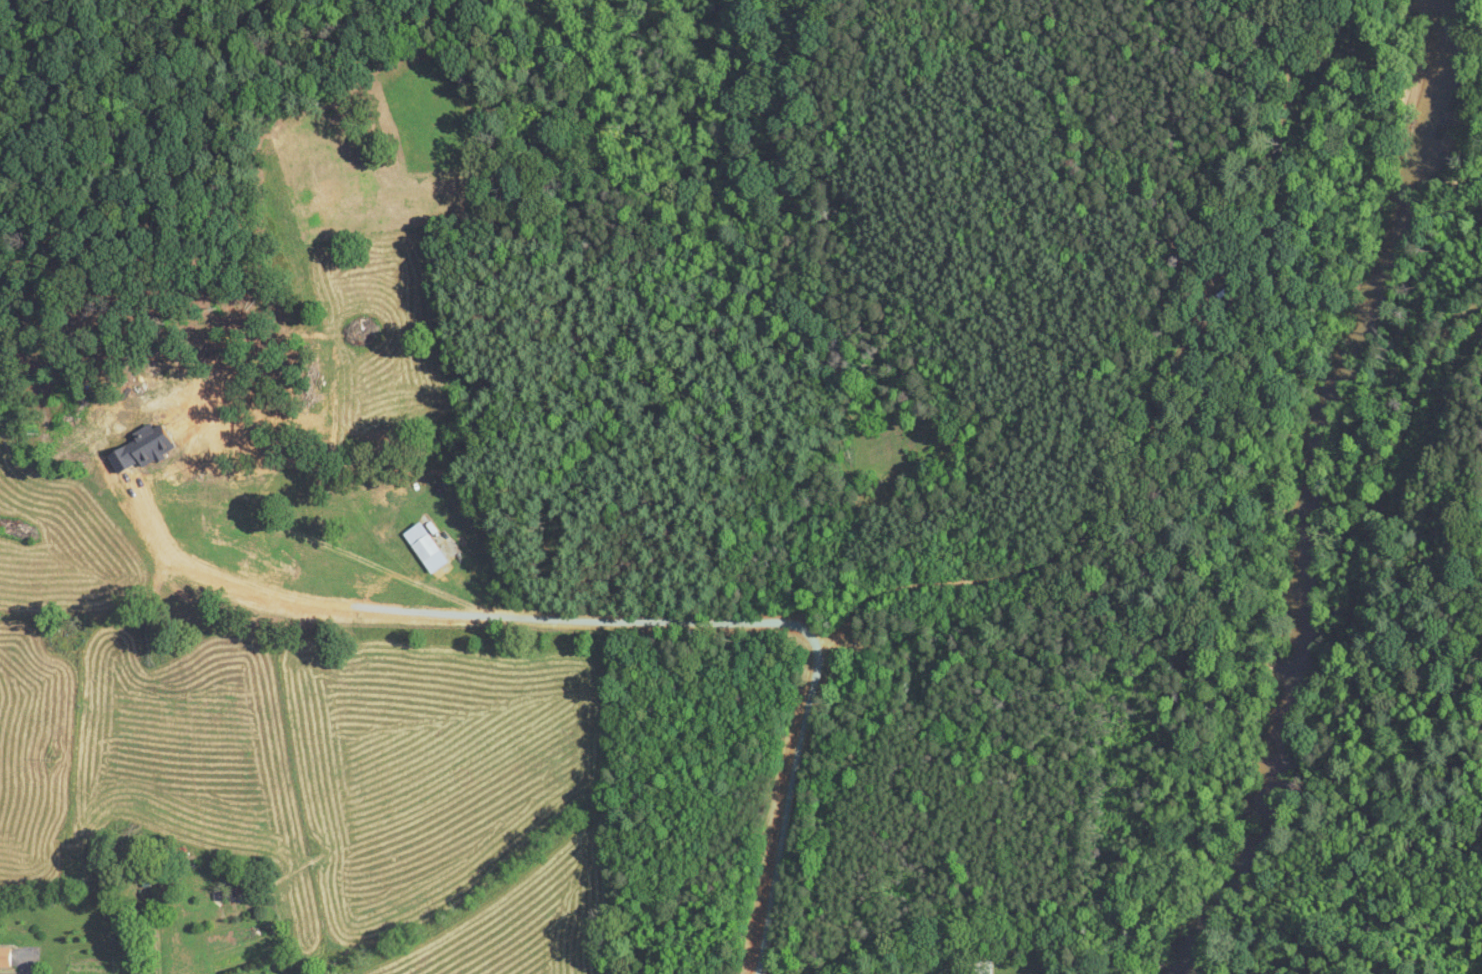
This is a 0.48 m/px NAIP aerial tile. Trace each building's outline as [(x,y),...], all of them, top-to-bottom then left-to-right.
[(436,552),(424,534),(407,546),(419,563),(436,552)] [(972,961),(972,973),(990,973),(990,961),(972,961)]
